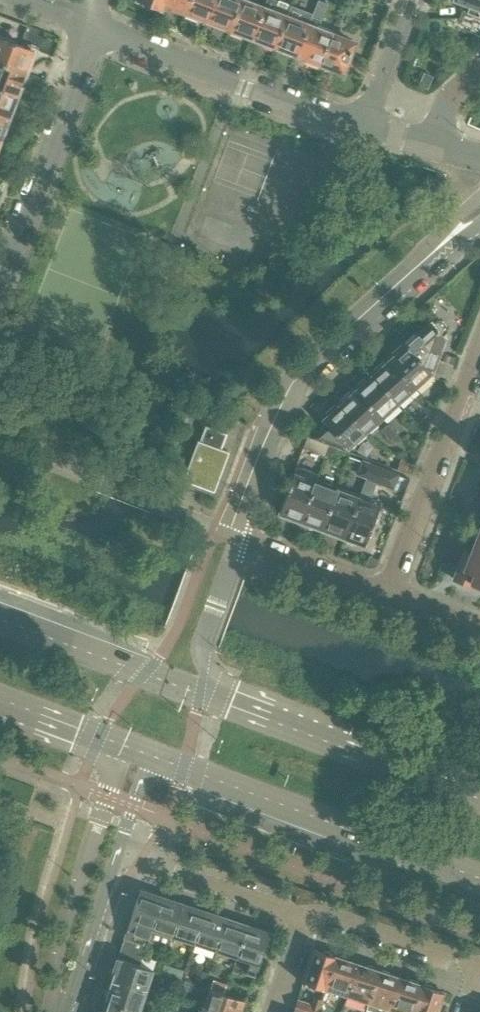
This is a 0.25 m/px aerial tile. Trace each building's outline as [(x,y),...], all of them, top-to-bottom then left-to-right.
[(163,4),(164,0),(137,0),(137,1),(161,10),(163,4)] [(163,4),(172,7),(171,9),(184,14),(189,0),(164,0),(163,4)] [(207,21),(215,0),(189,0),(184,14),(197,19),(198,17),(207,21)] [(229,31),(241,0),(215,0),(207,21),(216,24),(216,26),(229,31)] [(252,38),(263,8),(242,0),(241,0),(229,31),(242,36),(243,34),(252,38)] [(274,48),(286,17),(285,17),(290,5),(276,0),(267,0),(264,8),(263,8),(252,38),(261,41),(260,43),(274,48)] [(305,60),(318,65),(330,34),(317,29),(326,4),(317,0),(308,25),(296,55),(306,59),(305,60)] [(452,1),(458,4),(459,2),(469,5),(466,13),(478,18),(479,13),(479,0),(452,0),(452,1)] [(287,52),(296,55),(308,25),(286,17),(274,48),(287,53),(287,52)] [(330,34),(318,65),(332,70),(332,69),(342,73),(354,43),(330,34)] [(24,73),(26,69),(27,70),(33,54),(31,53),(30,50),(31,49),(20,45),(20,46),(19,45),(15,44),(14,41),(8,39),(6,40),(0,38),(0,64),(24,73)] [(17,94),(24,73),(0,64),(0,88),(17,94)] [(8,117),(12,108),(15,106),(17,100),(16,97),(17,94),(0,88),(0,114),(8,117)] [(3,137),(5,131),(4,128),(8,117),(0,114),(0,139),(3,137)] [(414,333),(403,343),(430,373),(436,379),(440,376),(447,379),(452,365),(436,358),(444,337),(443,335),(444,334),(445,333),(446,331),(446,330),(446,328),(446,326),(446,325),(444,323),(443,322),(441,321),(439,321),(438,321),(436,321),(435,322),(433,324),(432,323),(417,336),(414,333)] [(394,357),(390,361),(414,387),(430,373),(403,343),(391,353),(394,357)] [(382,361),(370,372),(393,398),(397,402),(414,387),(390,361),(385,364),(382,361)] [(360,387),(356,391),(380,418),(397,402),(393,398),(370,372),(357,384),(360,387)] [(423,389),(419,392),(432,407),(434,408),(437,405),(423,389)] [(349,392),(337,402),(364,432),(380,418),(356,391),(352,395),(349,392)] [(432,407),(419,392),(416,395),(422,403),(421,404),(428,411),(432,407)] [(364,432),(337,402),(325,413),(327,416),(323,420),(326,424),(311,437),(329,444),(336,447),(344,450),(364,432)] [(391,417),(385,422),(393,432),(399,426),(391,417)] [(393,432),(385,422),(379,428),(387,437),(393,432)] [(182,480),(185,481),(214,491),(214,490),(217,481),(217,482),(218,480),(221,472),(221,471),(224,462),(225,462),(225,461),(228,453),(229,452),(220,449),(221,447),(221,448),(227,433),(226,433),(206,426),(206,425),(205,425),(200,440),(200,441),(197,440),(197,441),(194,450),(193,449),(193,451),(190,459),(189,460),(190,460),(187,469),(186,469),(186,470),(183,479),(183,478),(182,480)] [(303,448),(324,456),(329,444),(311,437),(310,438),(307,437),(303,448)] [(414,466),(413,466),(401,458),(396,470),(411,475),(414,466)] [(359,474),(367,477),(372,465),(363,462),(359,474)] [(372,465),(367,477),(392,486),(397,474),(372,465)] [(277,515),(299,523),(318,474),(296,466),(277,515)] [(299,523),(320,531),(336,490),(315,483),(318,474),(299,523)] [(320,531),(343,540),(360,495),(359,495),(357,499),(336,490),(320,531)] [(360,495),(343,540),(356,545),(358,541),(365,544),(368,534),(373,536),(378,521),(377,521),(382,509),(378,508),(380,503),(360,495)] [(453,579),(470,586),(472,582),(479,585),(479,510),(453,579)] [(140,890),(118,957),(139,965),(147,940),(151,929),(162,897),(140,890)] [(151,929),(147,940),(168,948),(172,936),(173,936),(184,904),(162,897),(151,929)] [(173,936),(193,943),(204,911),(184,904),(173,936)] [(193,943),(215,951),(226,918),(204,911),(193,943)] [(215,951),(237,958),(248,926),(226,918),(215,951)] [(248,926),(237,958),(249,962),(245,974),(254,977),(269,933),(248,926)] [(324,991),(325,990),(336,957),(334,956),(333,954),(325,951),(323,953),(314,950),(302,983),(324,991)] [(325,990),(346,997),(357,964),(348,961),(347,958),(339,955),(337,957),(336,957),(325,990)] [(118,957),(110,981),(145,992),(152,969),(153,969),(139,965),(118,957)] [(161,971),(181,978),(183,971),(164,964),(161,971)] [(346,997),(367,1004),(378,971),(377,970),(376,968),(368,965),(365,966),(357,964),(346,997)] [(196,984),(203,987),(208,972),(201,970),(196,984)] [(388,1010),(399,977),(391,975),(390,972),(382,970),(380,971),(378,971),(367,1004),(365,1010),(373,1011),(388,1011),(388,1010)] [(394,1011),(412,1011),(421,985),(419,984),(419,982),(411,979),(408,980),(399,977),(388,1010),(394,1011)] [(105,1003),(135,1011),(138,1011),(145,992),(110,981),(105,997),(106,1000),(105,1003)] [(182,988),(191,991),(194,984),(185,981),(182,988)] [(412,1011),(436,1011),(443,992),(433,989),(432,987),(425,984),(422,985),(421,985),(412,1011)] [(203,1011),(207,1011),(242,1011),(244,1008),(241,1007),(243,1000),(246,1001),(210,989),(203,1011)] [(322,1000),(314,997),(311,1004),(298,999),(294,1011),(318,1011),(322,1000)] [(105,1003),(103,1010),(100,1011),(99,1011),(135,1011),(105,1003)]
